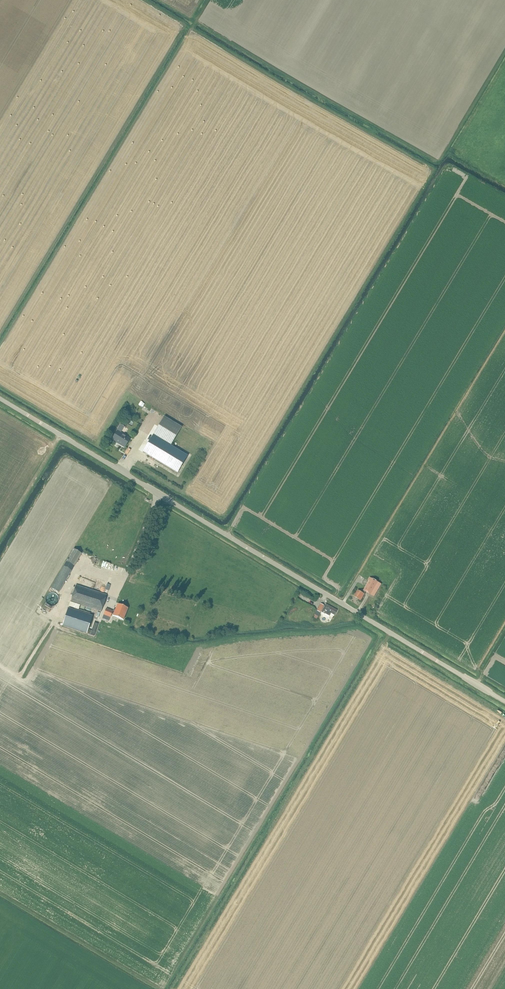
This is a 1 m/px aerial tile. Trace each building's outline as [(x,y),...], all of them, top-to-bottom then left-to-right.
[(177,473),(180,469),(187,456),(170,446),(182,427),(165,416),(143,452),(177,473)] [(125,447),(130,439),(117,431),(115,435),(112,439),(119,443),(118,444),(125,448),(125,447)] [(239,527),(246,514),(240,511),(233,524),(239,527)] [(64,566),(51,588),(59,593),(72,571),(74,566),(66,562),(64,566)] [(107,569),(112,569),(111,571),(116,572),(116,567),(114,567),(114,563),(107,562),(107,569)] [(358,590),(354,597),(361,600),(366,592),(374,597),(376,592),(381,585),(381,584),(382,583),(370,576),(370,577),(368,579),(369,580),(364,590),(362,589),(361,592),(361,591),(358,590)] [(101,612),(105,600),(107,595),(76,585),(70,602),(81,605),(80,608),(84,610),(85,607),(87,607),(86,611),(90,612),(91,609),(101,612)] [(304,593),(302,596),(311,602),(313,598),(304,593)] [(112,613),(114,614),(113,615),(123,619),(128,608),(118,604),(115,610),(114,609),(113,611),(106,608),(104,614),(111,617),(112,613)] [(318,616),(321,610),(324,605),(321,604),(317,611),(317,610),(314,615),(318,616)] [(334,616),(337,611),(326,604),(321,612),(329,616),(330,614),(334,616)] [(68,608),(63,626),(87,633),(92,616),(68,608)] [(98,625),(94,624),(92,632),(88,634),(94,637),(98,625)]
